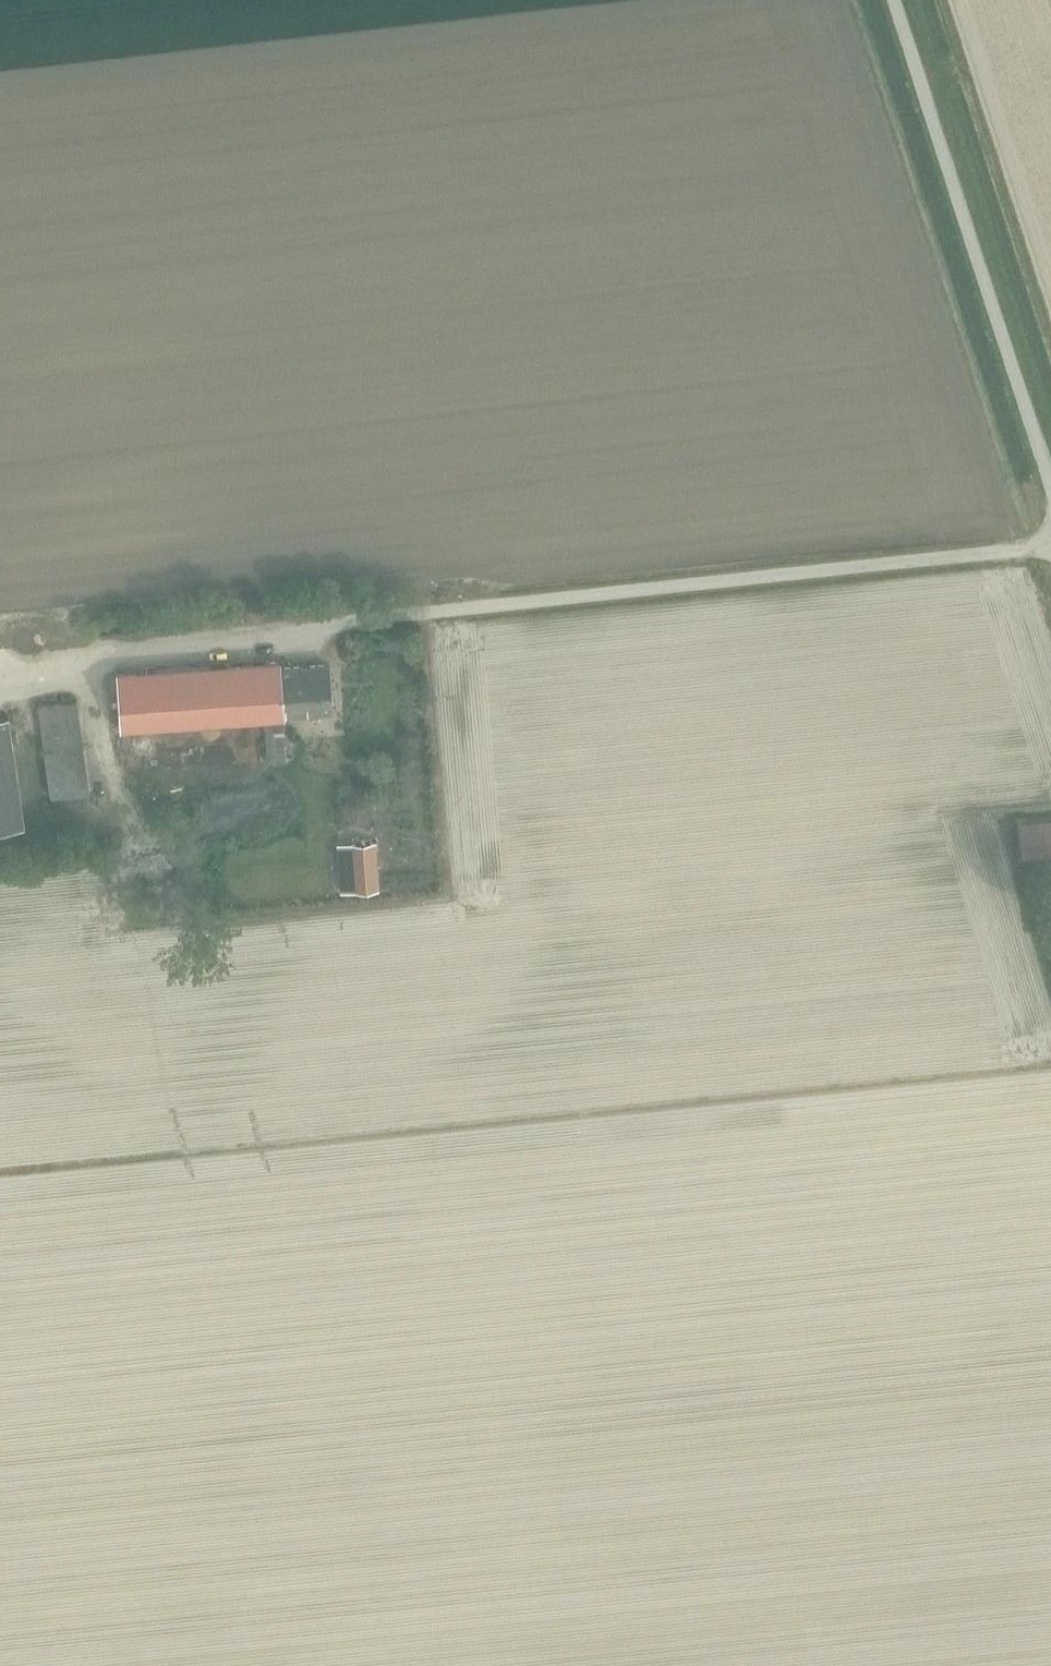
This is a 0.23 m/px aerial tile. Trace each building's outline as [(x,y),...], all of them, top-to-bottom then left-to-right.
[(114,670),(114,673),(117,727),(282,717),(282,713),(330,710),(327,663),(278,666),(278,660),(114,670)] [(50,795),(88,790),(75,699),(37,705),(50,795)] [(25,824),(9,714),(0,715),(0,828),(25,824)] [(265,762),(284,761),(281,722),(262,723),(265,762)] [(352,889),(376,888),(373,842),(349,843),(352,889)]
